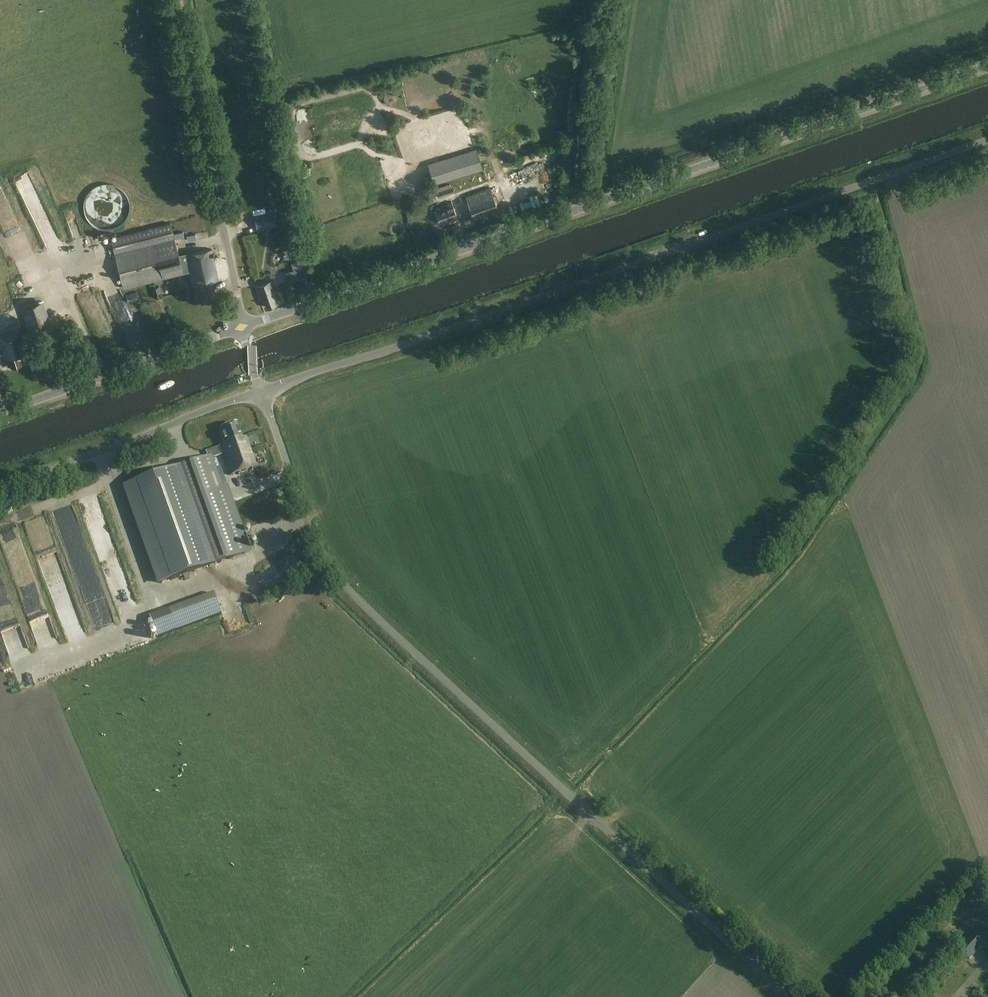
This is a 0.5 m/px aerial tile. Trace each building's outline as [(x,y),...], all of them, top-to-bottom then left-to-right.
[(483,167),(478,151),(429,166),(434,182),(483,167)] [(522,176),(517,179),(520,185),(526,182),(522,176)] [(132,212),(122,182),(85,194),(96,229),(124,220),(122,215),(132,212)] [(454,193),(452,187),(437,192),(440,198),(454,193)] [(499,211),(490,188),(450,202),(450,203),(434,208),(439,223),(456,217),(457,218),(472,213),(474,220),(499,211)] [(432,201),(428,191),(416,195),(420,205),(432,201)] [(76,210),(69,210),(70,220),(77,219),(76,210)] [(278,227),(274,211),(254,215),(257,231),(278,227)] [(179,256),(171,223),(111,237),(123,288),(190,272),(194,285),(198,302),(214,298),(210,282),(218,280),(210,249),(187,254),(179,256)] [(303,280),(300,271),(289,274),(292,283),(303,280)] [(289,282),(287,277),(278,279),(279,285),(289,282)] [(275,291),(271,281),(256,286),(262,302),(265,301),(267,307),(277,304),(275,300),(281,299),(278,290),(275,291)] [(163,297),(160,286),(152,289),(156,299),(163,297)] [(48,333),(38,302),(20,308),(31,339),(48,333)] [(20,326),(0,333),(0,344),(1,348),(0,348),(0,354),(4,353),(9,366),(11,365),(12,367),(23,363),(22,361),(30,358),(27,350),(29,350),(20,326)] [(201,570),(249,553),(226,485),(222,487),(212,459),(223,454),(230,476),(256,467),(246,438),(242,439),(237,425),(221,430),(224,438),(223,439),(225,445),(220,447),(206,452),(208,458),(167,472),(201,570)] [(103,556),(117,549),(114,543),(100,550),(103,556)] [(273,567),(280,578),(286,574),(279,563),(273,567)] [(56,583),(58,590),(69,586),(67,580),(56,583)] [(158,638),(224,616),(220,602),(153,624),(158,638)] [(244,627),(253,623),(245,605),(236,609),(244,627)] [(968,909),(978,899),(974,895),(964,904),(968,909)] [(987,941),(977,931),(960,950),(970,960),(987,941)] [(931,968),(937,962),(928,951),(921,957),(931,968)] [(903,977),(911,988),(921,980),(913,969),(903,977)]
